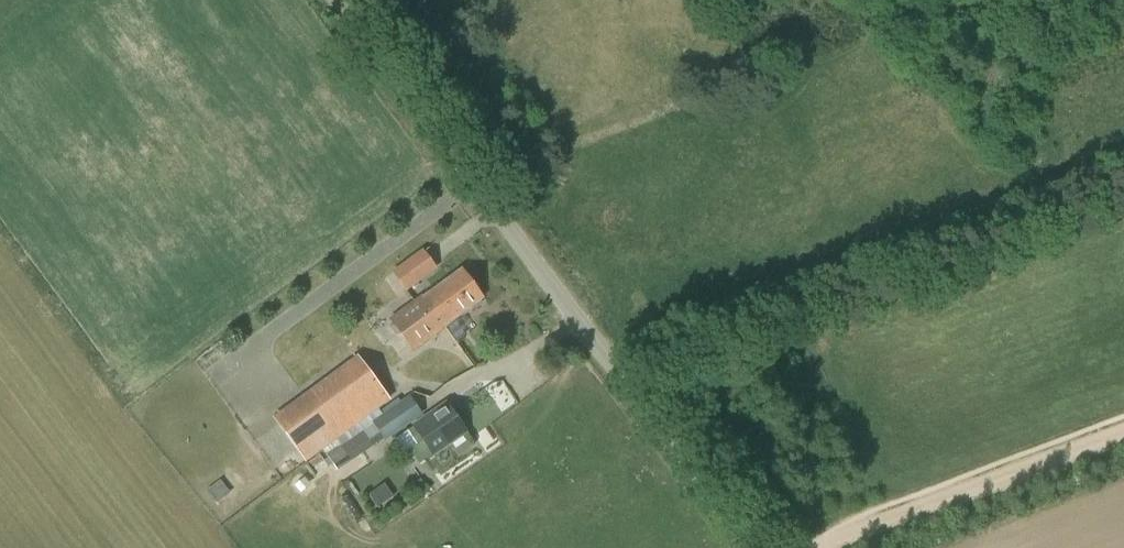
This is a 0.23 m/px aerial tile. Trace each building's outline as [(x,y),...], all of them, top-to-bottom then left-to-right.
[(437,269),(423,249),(392,271),(406,292),(437,269)] [(424,294),(414,301),(437,333),(446,326),(446,327),(448,326),(447,325),(484,298),(463,268),(425,295),(424,294)] [(437,333),(414,301),(389,319),(412,352),(446,327),(446,326),(437,333)] [(354,372),(330,389),(356,425),(357,424),(379,408),(390,400),(374,378),(363,386),(354,372)] [(311,402),(281,424),(307,460),(337,438),(311,402)] [(400,402),(385,413),(398,431),(414,420),(400,402)] [(400,436),(420,464),(466,432),(446,403),(412,426),(413,427),(400,436)] [(379,408),(357,424),(361,430),(353,436),(351,433),(327,450),(328,452),(326,454),(337,471),(372,446),(371,444),(377,439),(379,442),(393,432),(395,434),(398,431),(385,413),(383,415),(379,408)] [(388,482),(372,494),(381,507),(397,496),(388,482)]
